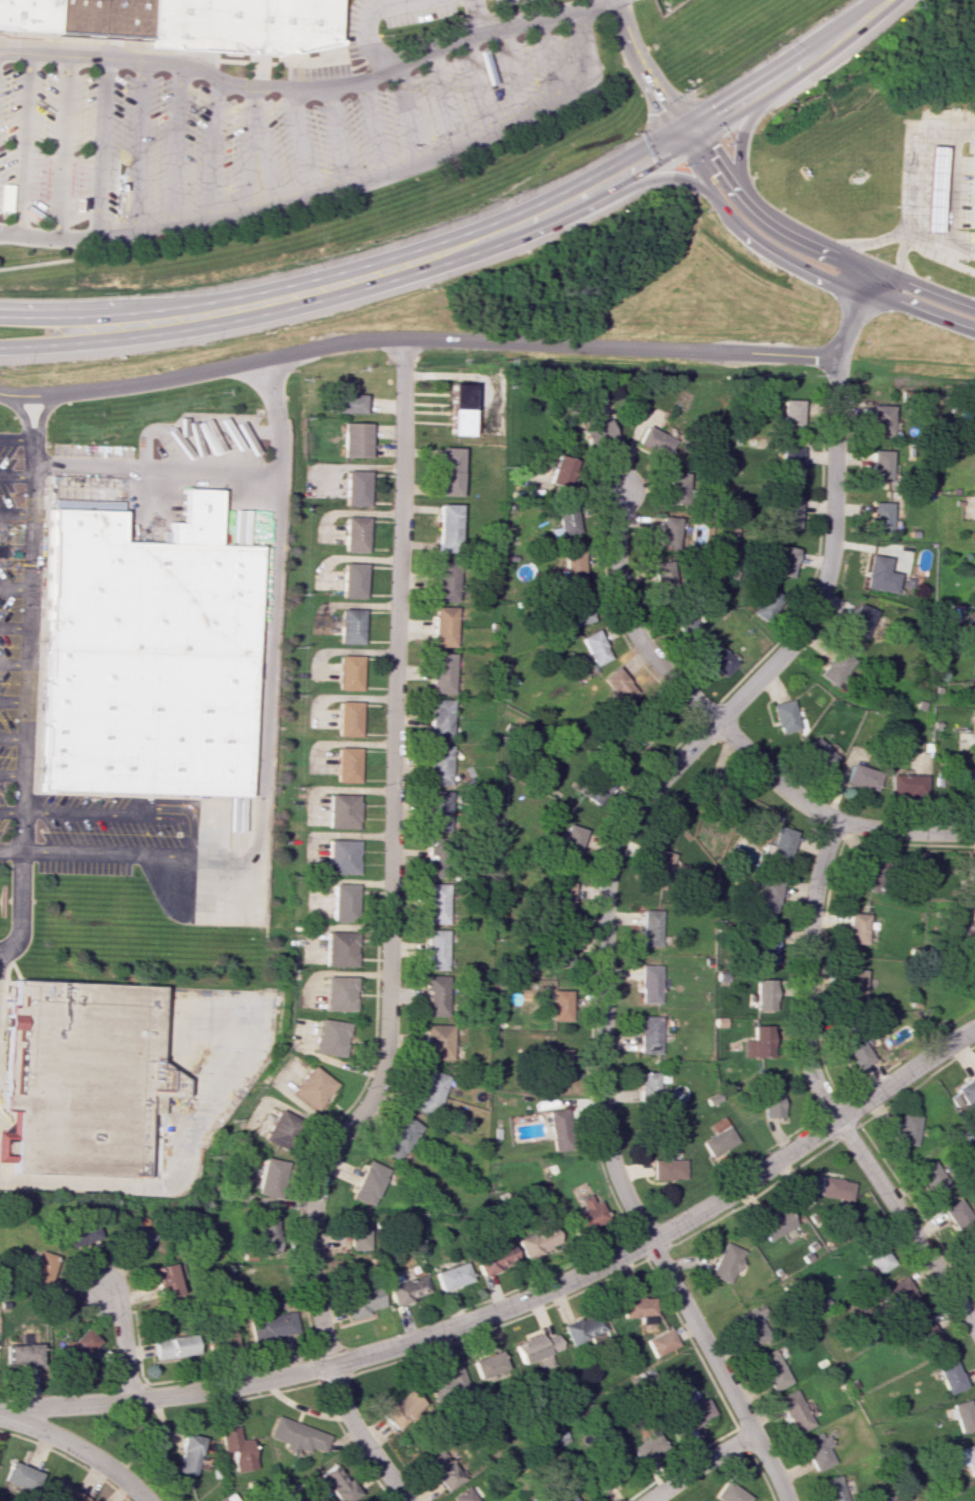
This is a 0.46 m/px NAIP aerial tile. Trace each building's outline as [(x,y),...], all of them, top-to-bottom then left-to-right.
[(56,29),(58,0),(0,0),(0,26),(56,29)] [(102,33),(104,0),(58,0),(56,29),(102,33)] [(151,35),(153,0),(104,0),(102,33),(151,35)] [(151,48),(280,54),(335,43),(338,0),(153,0),(151,35),(151,48)] [(922,147),(938,148),(936,231),(919,230),(922,147)] [(447,434),(468,435),(469,408),(474,409),(474,398),(470,398),(470,383),(448,383),(447,434)] [(326,393),(325,412),(361,413),(362,395),(326,393)] [(801,400),(782,400),(781,427),(800,427),(801,400)] [(895,405),(870,405),(870,436),(894,436),(895,405)] [(614,439),(608,419),(580,428),(586,448),(614,439)] [(365,457),(366,423),(339,422),(338,457),(365,457)] [(667,458),(675,440),(645,426),(637,444),(667,458)] [(458,496),(459,448),(437,447),(436,495),(458,496)] [(799,478),(800,448),(780,447),(779,478),(799,478)] [(888,483),(889,450),(869,450),(869,483),(888,483)] [(567,489),(575,460),(555,454),(547,484),(567,489)] [(364,506),(365,471),(342,470),(341,505),(364,506)] [(688,504),(687,472),(667,473),(668,505),(688,504)] [(37,793),(46,510),(118,513),(117,542),(163,544),(163,524),(175,524),(176,488),(214,489),(213,547),(257,548),(249,799),(37,793)] [(798,528),(799,497),(779,496),(778,527),(798,528)] [(119,510),(119,502),(84,501),(84,509),(119,510)] [(888,502),(869,502),(869,531),(889,531),(888,502)] [(457,504),(435,503),(435,552),(456,552),(457,504)] [(577,507),(555,508),(557,534),(578,533),(577,507)] [(364,517),(341,516),(340,551),(363,552),(364,517)] [(796,548),(777,546),(774,575),(793,577),(796,548)] [(562,552),(563,581),(584,580),(583,551),(562,552)] [(894,592),(897,574),(886,573),(888,557),(867,555),(863,589),(894,592)] [(456,601),(457,560),(434,560),(433,600),(456,601)] [(362,598),(363,563),(340,563),(339,597),(362,598)] [(662,575),(661,570),(668,570),(667,563),(655,563),(655,576),(662,575)] [(763,621),(782,597),(769,586),(749,610),(763,621)] [(568,626),(594,619),(586,591),(560,599),(568,626)] [(699,626),(686,603),(670,612),(682,635),(699,626)] [(845,631),(863,639),(875,611),(857,603),(845,631)] [(454,647),(454,607),(432,607),(432,646),(454,647)] [(361,644),(362,609),(339,609),(338,643),(361,644)] [(599,628),(580,637),(594,666),(613,657),(599,628)] [(737,663),(715,642),(702,656),(724,677),(737,663)] [(818,673),(836,686),(855,662),(837,648),(818,673)] [(453,693),(453,653),(431,653),(431,693),(453,693)] [(360,690),(361,656),(338,655),(337,690),(360,690)] [(615,701),(633,693),(621,667),(603,674),(615,701)] [(452,699),(431,699),(430,739),(451,739),(452,699)] [(779,735),(799,729),(791,699),(771,705),(779,735)] [(359,701),(337,701),(336,736),(359,736),(359,701)] [(824,771),(837,758),(815,737),(802,751),(824,771)] [(450,785),(450,745),(428,745),(429,785),(450,785)] [(358,748),(336,747),(336,782),(358,782),(358,748)] [(844,784),(874,791),(879,771),(849,764),(844,784)] [(971,781),(970,804),(974,804),(974,765),(970,765),(970,768),(960,768),(960,781),(971,781)] [(889,796),(923,795),(922,775),(888,776),(889,796)] [(450,791),(428,791),(427,831),(449,831),(450,791)] [(328,828),(358,828),(358,794),(329,794),(328,828)] [(585,829),(566,824),(560,852),(579,856),(585,829)] [(765,843),(762,856),(787,863),(796,831),(777,826),(772,845),(765,843)] [(327,873),(357,874),(358,840),(328,840),(327,873)] [(859,864),(860,887),(885,887),(884,863),(859,864)] [(754,915),(775,918),(781,882),(760,879),(754,915)] [(573,882),(556,881),(555,911),(572,912),(573,882)] [(331,921),(356,922),(357,884),(332,883),(331,921)] [(426,923),(448,923),(448,883),(426,883),(426,923)] [(959,925),(960,941),(974,940),(974,907),(970,907),(970,924),(959,925)] [(641,945),(660,946),(660,910),(642,910),(641,945)] [(865,943),(866,913),(847,913),(846,943),(865,943)] [(425,970),(446,970),(447,930),(425,929),(425,970)] [(777,929),(758,929),(757,962),(776,963),(777,929)] [(325,966),(355,966),(356,932),(325,932),(325,966)] [(659,965),(639,965),(639,1002),(659,1002),(659,965)] [(862,970),(843,969),(843,999),(862,999),(862,970)] [(448,1016),(448,975),(423,976),(424,1016),(448,1016)] [(354,977),(324,976),(324,1010),(354,1011),(354,977)] [(754,1011),(773,1011),(773,979),(754,979),(754,1011)] [(10,1162),(0,1161),(0,1131),(12,1132),(13,1109),(0,1108),(4,1005),(9,1005),(10,980),(159,986),(156,1061),(183,1080),(182,1093),(144,1092),(141,1177),(10,1172),(10,1162)] [(570,990),(551,990),(550,1021),(569,1021),(570,990)] [(659,1054),(660,1016),(640,1015),(638,1053),(659,1054)] [(313,1052),(344,1057),(350,1023),(319,1018),(313,1052)] [(424,1024),(423,1059),(451,1059),(452,1025),(424,1024)] [(741,1057),(770,1056),(770,1025),(750,1025),(751,1040),(741,1040),(741,1057)] [(872,1060),(856,1033),(840,1043),(855,1070),(872,1060)] [(569,1083),(571,1049),(551,1048),(549,1082),(569,1083)] [(315,1110),(336,1084),(312,1065),(292,1092),(315,1110)] [(447,1076),(425,1069),(412,1110),(434,1117),(447,1076)] [(639,1096),(657,1097),(658,1072),(639,1071),(639,1096)] [(967,1109),(974,1104),(974,1073),(953,1088),(967,1109)] [(780,1117),(779,1086),(760,1087),(761,1118),(780,1117)] [(552,1152),(572,1149),(567,1108),(548,1111),(552,1152)] [(296,1117),(275,1110),(265,1140),(287,1147),(296,1117)] [(917,1115),(898,1113),(895,1143),(915,1145),(917,1115)] [(380,1149),(397,1161),(421,1126),(404,1114),(380,1149)] [(709,1158),(736,1142),(721,1116),(707,1124),(712,1133),(699,1141),(709,1158)] [(276,1198),(285,1162),(265,1157),(256,1193),(276,1198)] [(684,1159),(652,1160),(652,1179),(684,1179),(684,1159)] [(351,1198),(373,1206),(386,1168),(364,1160),(351,1198)] [(915,1170),(931,1194),(946,1184),(931,1160),(915,1170)] [(817,1196),(849,1199),(851,1181),(819,1178),(817,1196)] [(599,1200),(592,1203),(588,1194),(578,1198),(582,1208),(567,1215),(575,1233),(607,1218),(599,1200)] [(940,1208),(953,1231),(972,1220),(959,1197),(940,1208)] [(793,1224),(782,1207),(755,1224),(765,1241),(793,1224)] [(349,1250),(368,1250),(367,1219),(348,1219),(349,1250)] [(97,1220),(65,1226),(68,1246),(100,1240),(97,1220)] [(146,1250),(154,1232),(127,1220),(119,1237),(146,1250)] [(276,1252),(277,1220),(256,1220),(256,1252),(276,1252)] [(517,1240),(524,1259),(561,1244),(553,1225),(517,1240)] [(892,1265),(878,1239),(861,1249),(875,1274),(892,1265)] [(965,1247),(974,1263),(974,1241),(965,1247)] [(744,1251),(724,1242),(708,1275),(728,1284),(744,1251)] [(479,1274),(517,1266),(513,1246),(475,1254),(479,1274)] [(29,1282),(47,1288),(57,1256),(39,1250),(29,1282)] [(441,1291),(472,1280),(465,1261),(434,1273),(441,1291)] [(154,1266),(158,1297),(177,1294),(172,1263),(154,1266)] [(393,1305),(431,1293),(424,1274),(387,1286),(393,1305)] [(899,1309),(915,1301),(903,1277),(887,1285),(899,1309)] [(384,1308),(379,1286),(343,1295),(348,1317),(384,1308)] [(639,1317),(640,1324),(654,1324),(653,1297),(621,1298),(622,1318),(639,1317)] [(734,1317),(749,1348),(768,1338),(753,1307),(734,1317)] [(252,1339),(297,1333),(295,1312),(249,1318),(252,1339)] [(605,1333),(599,1313),(562,1324),(568,1344),(605,1333)] [(921,1350),(939,1342),(927,1318),(910,1326),(921,1350)] [(60,1342),(80,1360),(99,1340),(85,1327),(76,1337),(70,1331),(60,1342)] [(235,1347),(234,1327),(209,1328),(209,1348),(235,1347)] [(646,1339),(653,1356),(678,1346),(671,1328),(646,1339)] [(521,1364),(562,1349),(556,1333),(543,1338),(541,1334),(514,1344),(521,1364)] [(155,1360),(195,1354),(193,1334),(152,1339),(155,1360)] [(7,1344),(7,1363),(25,1363),(25,1368),(41,1367),(40,1344),(7,1344)] [(790,1382),(772,1348),(754,1358),(772,1391),(790,1382)] [(508,1373),(501,1350),(472,1359),(479,1382),(508,1373)] [(964,1387),(953,1359),(934,1367),(945,1394),(964,1387)] [(442,1371),(444,1378),(428,1382),(433,1399),(468,1389),(461,1365),(442,1371)] [(680,1432),(715,1415),(707,1397),(698,1401),(692,1387),(680,1393),(687,1409),(672,1416),(680,1432)] [(381,1415),(395,1430),(422,1404),(408,1389),(381,1415)] [(794,1434),(812,1426),(795,1389),(777,1398),(794,1434)] [(953,1417),(958,1434),(974,1429),(974,1423),(968,1399),(945,1406),(948,1419),(953,1417)] [(330,1434),(276,1415),(268,1437),(285,1443),(284,1448),(297,1453),(299,1449),(311,1453),(312,1448),(324,1452),(330,1434)] [(221,1452),(231,1451),(233,1472),(253,1470),(250,1439),(238,1440),(237,1426),(219,1428),(221,1452)] [(630,1448),(643,1466),(667,1448),(655,1430),(630,1448)] [(801,1440),(815,1472),(834,1464),(827,1447),(829,1447),(822,1431),(801,1440)] [(203,1438),(183,1432),(178,1450),(181,1451),(176,1471),(193,1475),(203,1438)] [(974,1475),(974,1443),(950,1450),(954,1468),(966,1464),(969,1477),(974,1475)] [(425,1456),(443,1491),(462,1481),(443,1446),(425,1456)] [(3,1483),(32,1490),(37,1469),(9,1461),(3,1483)] [(604,1493),(625,1475),(613,1461),(592,1479),(604,1493)] [(335,1462),(318,1475),(337,1500),(349,1500),(359,1494),(335,1462)] [(841,1475),(820,1479),(825,1500),(847,1500),(841,1475)] [(55,1480),(48,1497),(57,1500),(85,1500),(87,1495),(55,1480)] [(751,1496),(723,1480),(713,1498),(718,1500),(748,1500),(751,1496)] [(454,1500),(477,1500),(467,1486),(451,1497),(454,1500)] [(570,1491),(555,1500),(577,1500),(570,1491)]
